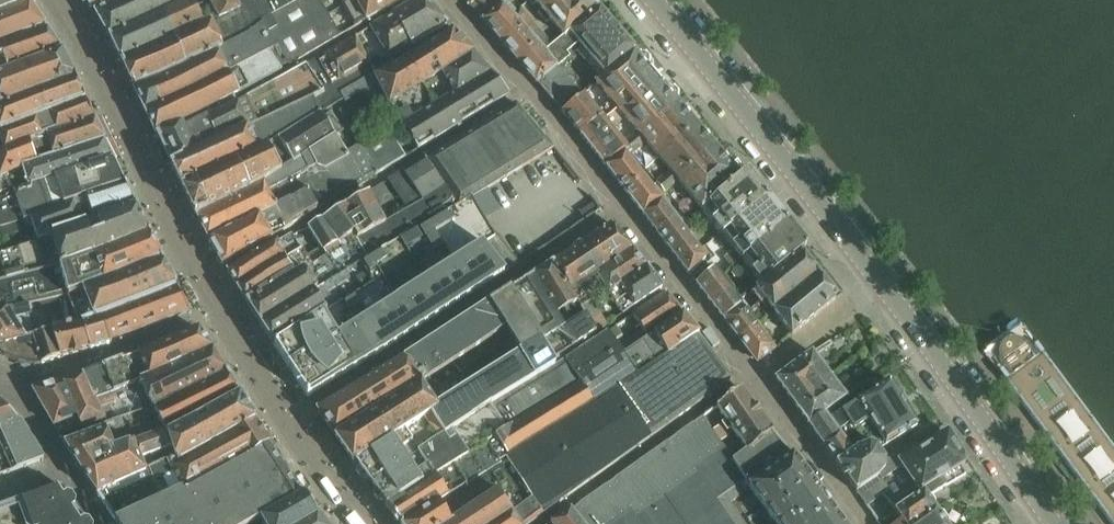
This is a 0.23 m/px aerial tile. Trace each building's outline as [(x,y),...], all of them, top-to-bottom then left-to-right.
[(29,4),(26,0),(0,0),(0,16),(29,4)] [(90,8),(92,7),(92,6),(106,0),(85,0),(90,8)] [(95,14),(108,37),(187,1),(187,0),(123,0),(95,14)] [(187,1),(108,37),(122,63),(202,27),(217,21),(208,0),(187,0),(187,1)] [(217,21),(202,27),(122,63),(134,90),(216,47),(261,21),(299,0),(249,0),(242,3),(241,2),(236,4),(234,0),(208,0),(217,21)] [(261,21),(274,46),(289,66),(372,18),(361,0),(299,0),(261,21)] [(372,18),(402,0),(361,0),(372,18)] [(392,15),(402,30),(434,11),(424,0),(418,0),(392,15)] [(470,5),(483,21),(500,6),(504,4),(501,0),(477,0),(470,5)] [(590,0),(539,0),(535,4),(541,11),(537,14),(545,24),(549,21),(563,37),(597,9),(590,0)] [(0,16),(0,45),(45,29),(29,4),(0,16)] [(500,6),(483,21),(496,37),(517,19),(504,4),(500,6)] [(563,37),(545,52),(558,67),(569,57),(564,51),(567,49),(569,51),(578,43),(582,47),(577,51),(585,60),(590,56),(603,71),(606,75),(633,52),(597,9),(563,37)] [(447,25),(434,11),(402,30),(412,45),(447,25)] [(402,30),(392,15),(370,28),(387,58),(389,56),(390,59),(393,57),(412,45),(402,30)] [(530,34),(517,19),(496,37),(509,52),(530,34)] [(274,46),(261,21),(216,47),(134,90),(145,112),(228,73),(235,68),(267,49),(281,71),(289,66),(274,46)] [(75,79),(61,54),(45,29),(0,45),(0,108),(75,79)] [(398,65),(375,78),(388,104),(391,108),(403,126),(433,108),(463,90),(490,74),(471,53),(452,31),(433,42),(398,65)] [(545,52),(530,34),(509,52),(536,84),(537,83),(553,70),(558,67),(545,52)] [(370,63),(366,55),(355,36),(317,58),(340,92),(340,93),(373,74),(375,78),(398,65),(393,57),(390,59),(389,56),(387,58),(381,61),(379,58),(370,63)] [(228,73),(145,112),(156,135),(177,124),(189,119),(238,95),(247,90),(267,79),(281,71),(267,49),(235,68),(228,73)] [(596,83),(584,93),(582,95),(601,118),(604,122),(606,120),(588,98),(600,89),(613,105),(610,108),(606,104),(601,108),(609,117),(655,78),(646,67),(649,64),(650,58),(646,53),(639,53),(636,55),(633,52),(606,75),(596,83)] [(302,104),(171,165),(182,188),(264,147),(276,139),(320,114),(327,110),(322,103),(340,92),(317,58),(305,65),(323,93),(313,99),(302,104)] [(323,93),(305,65),(236,104),(159,142),(171,165),(302,104),(313,99),(323,93)] [(572,83),(558,67),(553,70),(537,83),(562,112),(582,95),(584,93),(584,92),(582,94),(573,83),(572,83)] [(340,93),(340,92),(322,103),(327,110),(344,100),(346,102),(365,91),(377,115),(391,108),(388,104),(375,78),(373,74),(340,93)] [(490,74),(463,90),(477,114),(493,104),(493,105),(508,95),(490,74)] [(622,139),(606,120),(604,122),(622,144),(635,133),(638,137),(677,104),(675,101),(678,97),(678,92),(674,87),(668,86),(665,89),(655,78),(609,117),(613,122),(622,115),(634,130),(622,139)] [(84,101),(75,79),(0,108),(0,131),(84,101)] [(463,90),(433,108),(448,132),(461,124),(477,114),(463,90)] [(582,95),(562,112),(581,135),(601,118),(582,95)] [(36,165),(29,144),(94,121),(85,101),(84,101),(0,131),(0,177),(36,165)] [(554,149),(516,104),(425,159),(442,187),(459,177),(471,198),(535,160),(554,149)] [(635,133),(622,144),(625,149),(624,150),(630,157),(646,144),(658,158),(696,126),(694,125),(695,120),(689,113),(684,112),(677,104),(638,137),(635,133)] [(433,108),(403,126),(406,132),(417,150),(434,140),(434,141),(448,132),(433,108)] [(323,119),(320,114),(276,139),(291,163),(335,137),(343,132),(330,115),(323,119)] [(601,118),(581,135),(605,165),(624,150),(625,149),(622,144),(604,122),(601,118)] [(104,141),(94,121),(29,144),(36,165),(104,141)] [(670,172),(653,187),(660,196),(677,181),(676,180),(714,148),(696,126),(658,158),(670,172)] [(388,128),(347,152),(368,180),(406,158),(388,128)] [(279,171),(195,215),(209,242),(306,188),(318,209),(339,197),(368,180),(347,152),(345,153),(335,137),(291,163),(279,171)] [(22,175),(27,191),(114,161),(104,141),(36,165),(0,177),(0,184),(22,175)] [(279,171),(264,147),(182,188),(195,215),(279,171)] [(739,178),(714,148),(676,180),(677,181),(678,181),(701,209),(701,210),(739,178)] [(630,157),(624,150),(605,165),(624,190),(644,175),(630,157)] [(425,159),(404,171),(421,199),(442,187),(425,159)] [(2,200),(5,209),(0,210),(0,229),(4,228),(23,222),(24,224),(125,185),(114,161),(27,191),(4,199),(2,200)] [(421,199),(404,171),(389,181),(407,208),(414,204),(421,199)] [(739,178),(701,210),(720,234),(764,198),(756,189),(757,183),(758,183),(751,176),(746,176),(744,174),(739,178)] [(653,187),(644,175),(624,190),(643,215),(663,200),(660,196),(653,187)] [(421,199),(414,204),(471,294),(504,273),(490,257),(482,246),(495,238),(471,198),(459,177),(442,187),(421,199)] [(383,184),(372,190),(381,206),(392,199),(383,184)] [(23,222),(4,228),(7,238),(25,232),(28,227),(33,226),(38,242),(136,209),(125,185),(24,224),(23,222)] [(306,188),(209,242),(222,265),(270,238),(266,232),(279,225),(283,231),(300,221),(300,220),(318,209),(306,188)] [(368,193),(321,220),(335,244),(351,234),(355,240),(381,223),(385,221),(379,212),(368,193)] [(766,201),(764,198),(720,234),(728,244),(731,247),(740,258),(784,223),(776,213),(777,209),(775,204),(771,201),(766,201)] [(663,200),(643,215),(666,244),(684,230),(680,226),(682,224),(663,200)] [(385,221),(381,223),(439,315),(471,294),(414,204),(407,208),(385,221)] [(38,242),(0,256),(0,262),(5,281),(56,267),(148,235),(136,209),(38,242)] [(335,244),(321,220),(308,228),(318,247),(321,252),(323,250),(323,251),(335,244)] [(381,223),(355,240),(366,259),(358,263),(372,284),(406,336),(439,315),(381,223)] [(740,258),(722,275),(740,300),(753,290),(761,283),(799,254),(799,253),(805,249),(796,238),(798,234),(791,225),(790,225),(786,225),(784,223),(740,258)] [(581,263),(571,269),(584,290),(600,280),(596,273),(631,250),(611,224),(581,245),(573,250),(581,263)] [(684,230),(666,244),(688,273),(704,260),(706,258),(699,251),(684,230)] [(326,256),(313,264),(247,304),(260,325),(358,263),(366,259),(355,240),(351,234),(335,244),(323,251),(326,256)] [(6,311),(32,305),(66,296),(98,283),(161,261),(148,235),(56,267),(5,281),(0,283),(0,313),(6,311)] [(300,252),(291,236),(228,273),(238,290),(300,252)] [(304,249),(300,252),(238,290),(247,304),(313,264),(304,249)] [(573,250),(553,263),(573,296),(584,290),(571,269),(581,263),(573,250)] [(646,269),(631,250),(596,273),(608,293),(615,303),(627,295),(621,286),(646,269)] [(719,275),(715,269),(714,270),(726,287),(738,303),(740,306),(744,304),(759,323),(772,312),(817,276),(799,254),(761,283),(753,290),(740,300),(722,275),(721,275),(719,275)] [(66,296),(32,305),(39,335),(51,332),(81,325),(98,317),(99,316),(126,306),(152,296),(175,288),(161,261),(98,283),(66,296)] [(372,284),(358,263),(260,325),(273,345),(307,325),(340,304),(372,284)] [(573,296),(553,263),(532,276),(555,315),(577,302),(573,296)] [(713,268),(696,284),(724,319),(740,306),(738,303),(726,287),(714,270),(715,269),(714,268),(713,268)] [(662,288),(646,269),(621,286),(627,295),(634,307),(643,300),(662,288)] [(555,315),(532,276),(509,291),(535,334),(523,342),(529,351),(541,343),(563,329),(555,315)] [(817,276),(772,312),(791,336),(835,299),(817,276)] [(406,336),(372,284),(340,304),(373,357),(386,349),(406,336)] [(188,312),(175,288),(152,296),(162,322),(188,312)] [(535,334),(509,291),(488,304),(505,330),(516,348),(521,356),(529,351),(523,342),(535,334)] [(632,316),(641,330),(625,341),(616,326),(607,332),(622,355),(646,338),(682,314),(665,293),(647,305),(632,316)] [(152,296),(126,306),(136,332),(162,322),(152,296)] [(593,301),(581,309),(585,316),(595,334),(607,325),(593,301)] [(340,304),(307,325),(340,377),(373,357),(340,304)] [(505,330),(488,304),(403,360),(339,400),(317,412),(353,465),(395,437),(404,431),(423,419),(441,407),(435,399),(461,382),(451,366),(505,330)] [(744,304),(740,306),(724,319),(738,338),(758,324),(759,323),(744,304)] [(0,313),(0,345),(22,340),(33,337),(39,335),(32,305),(6,311),(0,313)] [(126,306),(99,316),(109,344),(110,343),(110,342),(136,332),(126,306)] [(422,482),(385,506),(399,523),(529,523),(732,379),(698,335),(682,314),(646,338),(622,355),(607,332),(564,360),(578,381),(548,401),(505,429),(505,430),(496,436),(509,457),(507,459),(533,501),(512,514),(498,492),(452,521),(440,502),(450,496),(438,477),(469,456),(467,453),(432,476),(422,482)] [(109,344),(99,316),(98,317),(81,325),(90,350),(109,344)] [(563,329),(541,343),(553,361),(595,334),(585,316),(574,322),(563,329)] [(776,348),(758,324),(738,338),(755,360),(760,360),(776,348)] [(81,325),(51,332),(60,358),(90,350),(81,325)] [(340,377),(307,325),(273,345),(307,397),(340,377)] [(199,330),(138,354),(122,359),(132,386),(138,384),(139,384),(212,352),(199,330)] [(516,348),(505,330),(451,366),(461,382),(467,391),(513,361),(516,348)] [(51,332),(39,335),(33,337),(42,364),(60,358),(51,332)] [(33,337),(22,340),(0,345),(0,354),(1,355),(4,356),(7,358),(14,361),(18,362),(30,365),(33,366),(36,366),(39,365),(42,364),(33,337)] [(541,343),(529,351),(521,356),(534,378),(545,372),(546,373),(556,366),(556,365),(553,361),(541,343)] [(467,391),(441,407),(423,419),(437,442),(446,437),(453,432),(491,407),(534,378),(521,356),(516,348),(513,361),(467,391)] [(226,374),(212,352),(139,384),(143,394),(150,409),(151,408),(226,374)] [(828,375),(812,353),(776,379),(792,401),(805,392),(828,375)] [(122,359),(104,367),(114,392),(132,386),(122,359)] [(564,360),(556,365),(556,366),(546,373),(545,372),(534,378),(548,401),(578,381),(564,360)] [(104,367),(82,375),(98,409),(112,404),(109,394),(114,392),(104,367)] [(226,374),(151,408),(152,411),(151,412),(162,431),(240,396),(226,374)] [(82,375),(61,382),(82,429),(104,421),(98,409),(82,375)] [(845,398),(828,375),(805,392),(792,401),(809,424),(823,414),(827,411),(845,398)] [(548,401),(534,378),(491,407),(505,429),(548,401)] [(82,429),(61,382),(41,389),(37,398),(60,437),(82,429)] [(467,391),(461,382),(435,399),(441,407),(467,391)] [(889,382),(870,393),(855,401),(855,402),(827,420),(828,421),(837,433),(854,455),(856,457),(861,453),(859,451),(863,449),(868,448),(872,449),(877,451),(898,438),(916,427),(907,412),(909,411),(900,396),(898,397),(889,382)] [(716,407),(726,420),(720,423),(720,425),(712,431),(720,442),(729,436),(726,433),(732,429),(747,450),(773,432),(740,389),(716,407)] [(103,430),(65,445),(71,456),(94,491),(140,471),(254,420),(240,396),(162,431),(151,436),(132,443),(110,450),(103,430)] [(20,422),(0,402),(0,430),(20,422)] [(827,420),(823,414),(809,424),(823,444),(837,433),(828,421),(827,420)] [(550,523),(745,523),(731,501),(750,486),(745,480),(733,461),(720,442),(712,431),(702,417),(570,510),(550,523)] [(254,420),(140,471),(155,501),(270,444),(254,420)] [(20,422),(0,430),(0,442),(4,451),(31,440),(20,422)] [(446,437),(437,442),(419,454),(432,476),(467,453),(453,432),(446,437)] [(748,451),(733,461),(745,480),(750,486),(792,457),(785,448),(786,447),(775,434),(773,432),(747,450),(748,451)] [(837,433),(823,444),(839,467),(854,455),(837,433)] [(908,447),(884,462),(884,469),(881,475),(874,479),(856,492),(866,506),(890,491),(882,480),(900,468),(914,489),(904,495),(908,501),(918,494),(918,493),(941,478),(964,465),(966,464),(963,460),(963,456),(962,452),(961,451),(959,449),(955,447),(947,434),(932,443),(927,435),(908,447)] [(395,437),(353,465),(385,506),(422,482),(395,437)] [(31,440),(4,451),(13,470),(42,460),(43,459),(31,440)] [(155,501),(115,522),(117,523),(248,523),(303,495),(270,444),(155,501)] [(856,457),(854,455),(839,467),(856,492),(874,479),(881,475),(884,469),(884,462),(883,459),(881,456),(879,453),(877,451),(872,449),(868,448),(863,449),(859,451),(861,453),(856,457)] [(792,457),(750,486),(777,523),(841,523),(792,457)] [(896,509),(903,520),(906,523),(913,523),(935,510),(932,505),(935,501),(931,495),(946,486),(962,477),(957,469),(964,465),(941,478),(918,493),(918,494),(908,501),(896,509)] [(140,471),(94,491),(115,522),(155,501),(140,471)] [(61,486),(0,508),(0,523),(86,523),(61,486)] [(303,495),(248,523),(304,523),(318,517),(303,495)] [(896,509),(877,522),(879,523),(897,523),(903,520),(896,509)] [(913,523),(945,523),(935,510),(913,523)]
